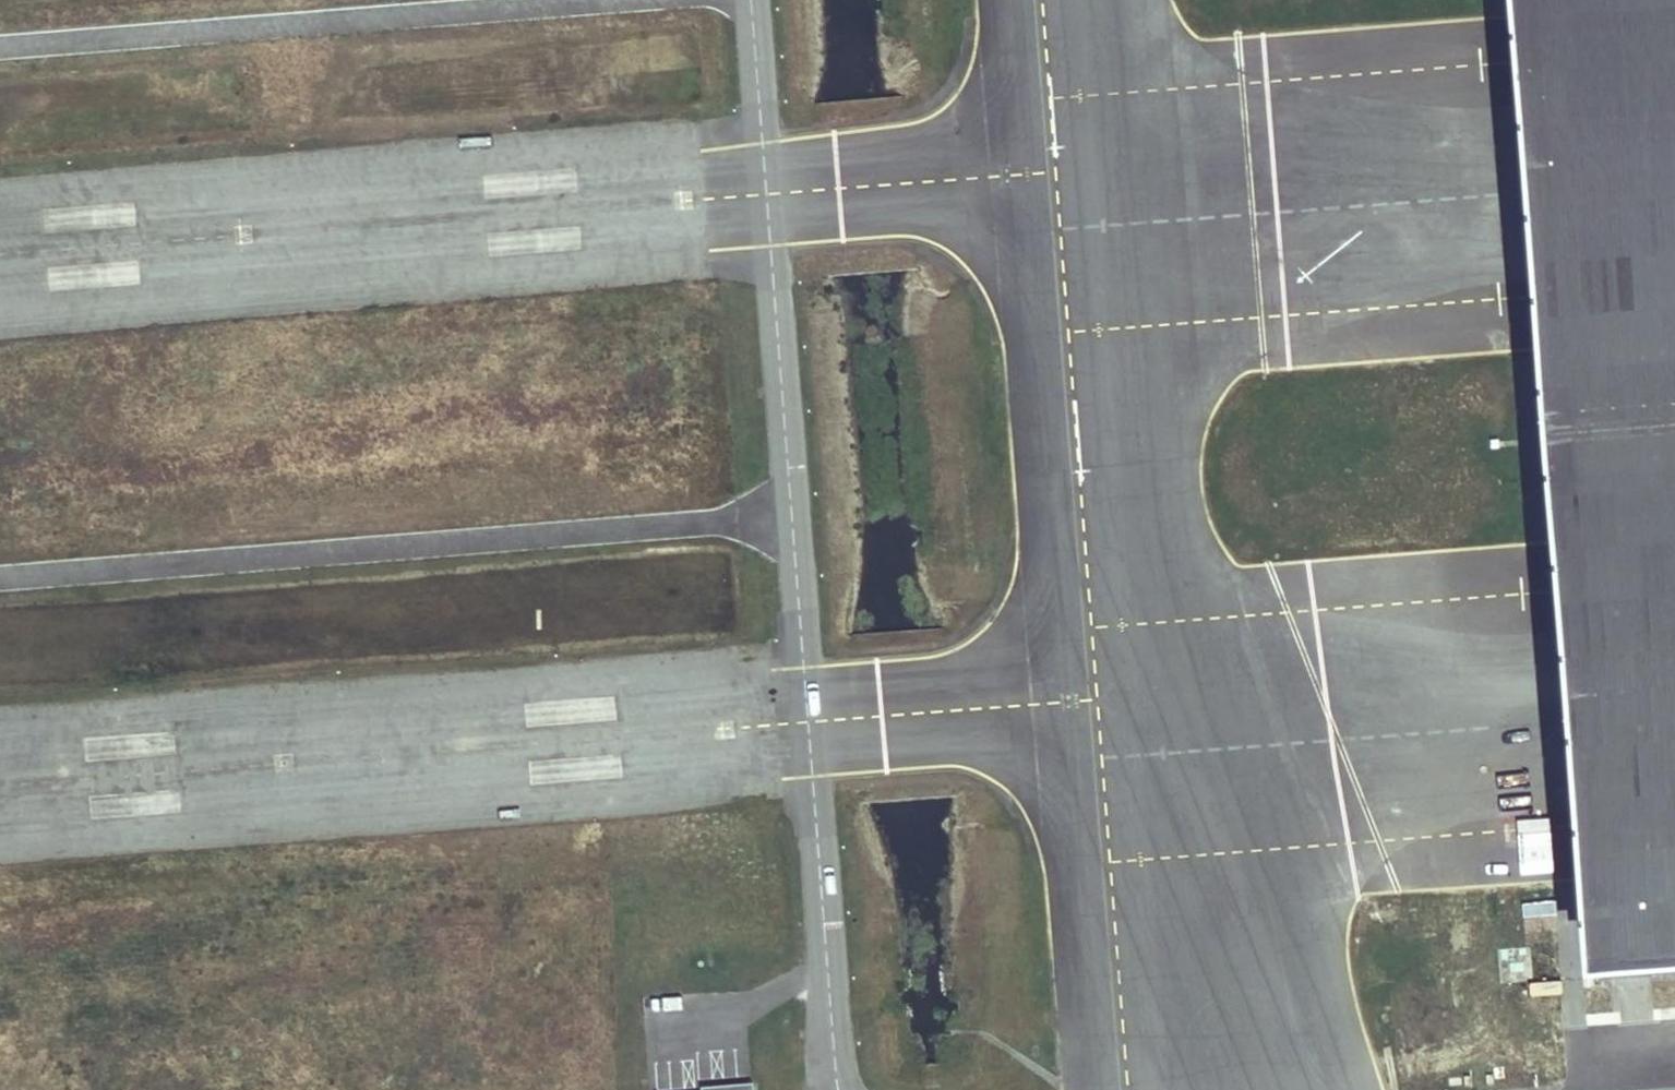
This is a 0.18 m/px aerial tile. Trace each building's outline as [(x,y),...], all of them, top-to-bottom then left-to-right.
[(1514,100),(1521,187),(1528,272),(1556,625),(1563,709),(1571,805),(1585,985),(1674,975),(1674,0),(1506,0),(1514,100)]
